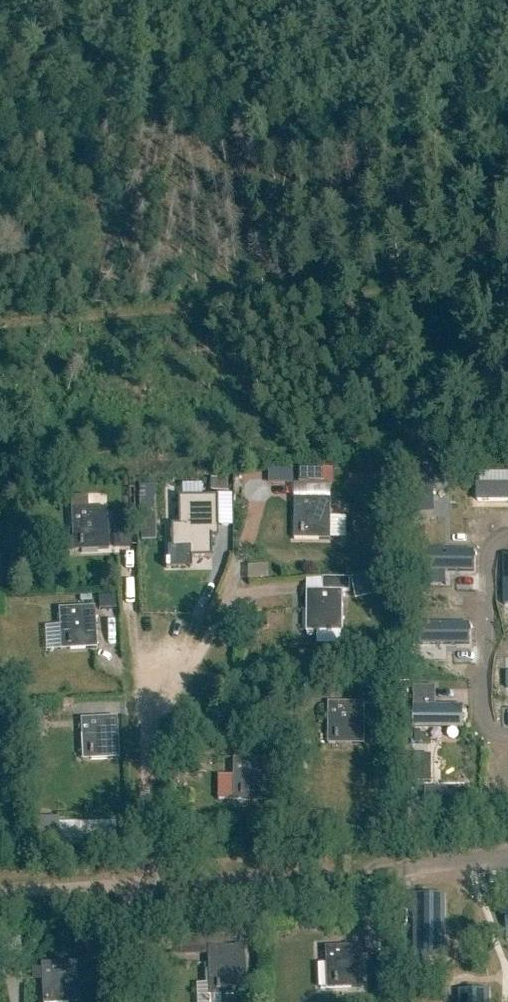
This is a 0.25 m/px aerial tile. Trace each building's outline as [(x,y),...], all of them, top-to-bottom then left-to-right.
[(325,471),(302,470),(301,484),(325,484),(325,471)] [(486,479),(485,519),(499,519),(500,479),(486,479)] [(212,483),(212,493),(224,493),(224,483),(212,483)] [(154,510),(154,491),(140,490),(139,510),(154,510)] [(169,533),(170,541),(171,541),(171,549),(189,548),(189,559),(212,558),(211,527),(218,527),(217,497),(178,498),(178,525),(171,525),(171,533),(169,533)] [(296,501),(296,542),(333,542),(333,501),(296,501)] [(110,512),(74,513),(74,553),(111,552),(110,512)] [(117,549),(135,548),(134,515),(116,515),(117,549)] [(335,517),(335,539),(350,538),(349,517),(335,517)] [(427,559),(426,578),(465,579),(466,559),(427,559)] [(307,593),(307,634),(344,635),(344,593),(350,593),(350,580),(324,580),(324,593),(307,593)] [(96,609),(60,611),(63,652),(98,650),(96,609)] [(464,625),(419,625),(419,641),(464,641),(464,625)] [(415,688),(414,729),(463,729),(463,707),(436,707),(436,688),(415,688)] [(330,705),(329,746),(365,747),(366,706),(330,705)] [(119,719),(83,721),(85,762),(121,761),(119,719)] [(415,756),(415,782),(432,783),(431,757),(415,756)] [(269,760),(234,761),(234,802),(269,802),(269,760)] [(426,790),(426,809),(465,810),(465,791),(426,790)] [(444,953),(444,895),(412,895),(412,953),(444,953)] [(366,938),(367,954),(378,953),(378,937),(366,938)] [(247,997),(246,956),(245,949),(228,950),(228,939),(180,940),(180,957),(209,957),(210,998),(247,997)] [(2,942),(3,966),(23,965),(22,941),(2,942)] [(362,949),(326,951),(328,992),(364,990),(362,949)] [(43,966),(45,1001),(81,1001),(80,964),(43,966)] [(457,990),(457,998),(457,1001),(489,1001),(489,997),(489,990),(457,990)]
